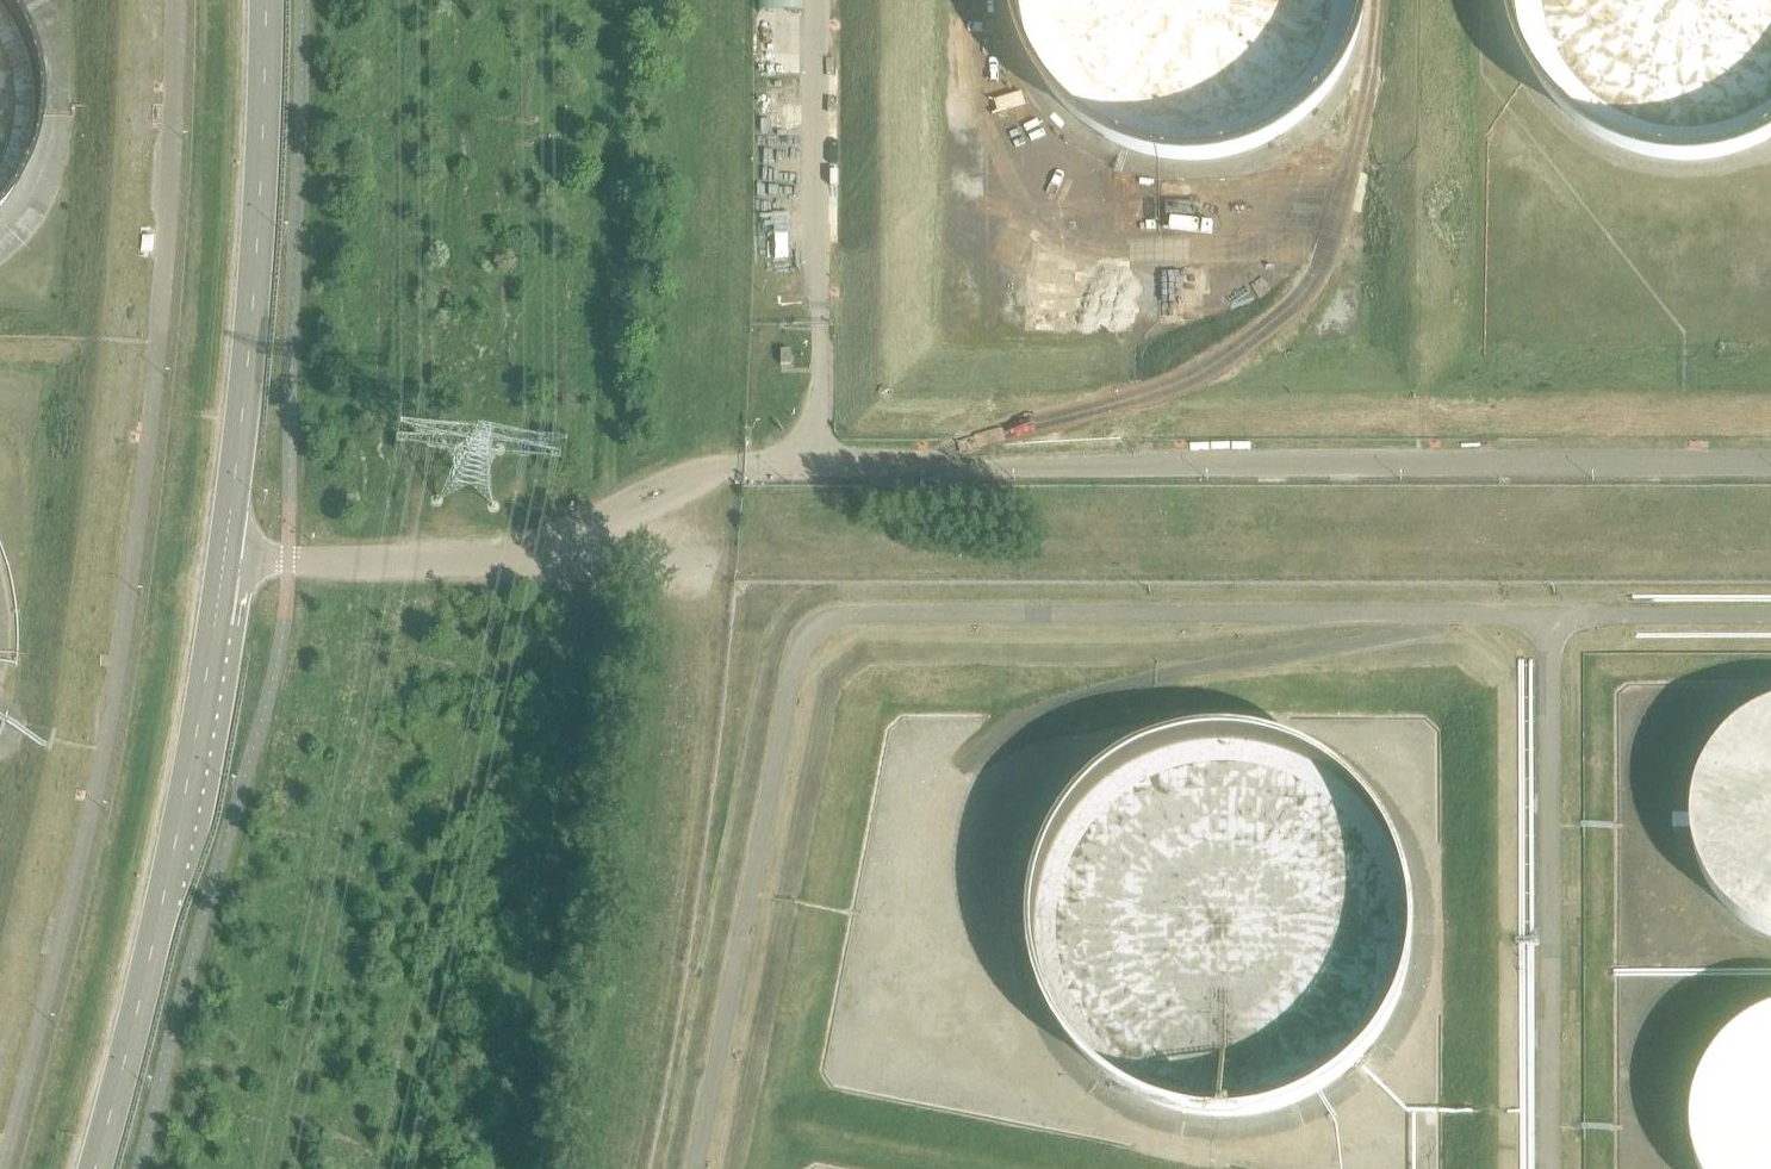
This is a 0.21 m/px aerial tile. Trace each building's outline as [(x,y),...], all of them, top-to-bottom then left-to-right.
[(1,216),(44,136),(39,44),(9,0),(0,0),(0,217),(1,216)] [(1359,55),(1378,0),(1022,0),(1026,25),(1054,76),(1096,116),(1149,141),(1207,148),(1267,135),(1320,103),(1359,55)] [(1517,24),(1542,76),(1583,118),(1634,144),(1691,153),(1752,143),(1770,133),(1770,0),(1514,0),(1517,24)] [(1770,930),(1770,703),(1759,705),(1710,751),(1691,813),(1702,869),(1752,925),(1770,930)] [(1127,1095),(1232,1121),(1331,1087),(1388,1026),(1414,925),(1385,829),(1314,762),(1233,739),(1145,755),(1082,799),(1039,874),(1033,957),(1063,1035),(1127,1095)] [(1755,1014),(1705,1059),(1687,1121),(1696,1168),(1770,1168),(1770,1011),(1755,1014)]
